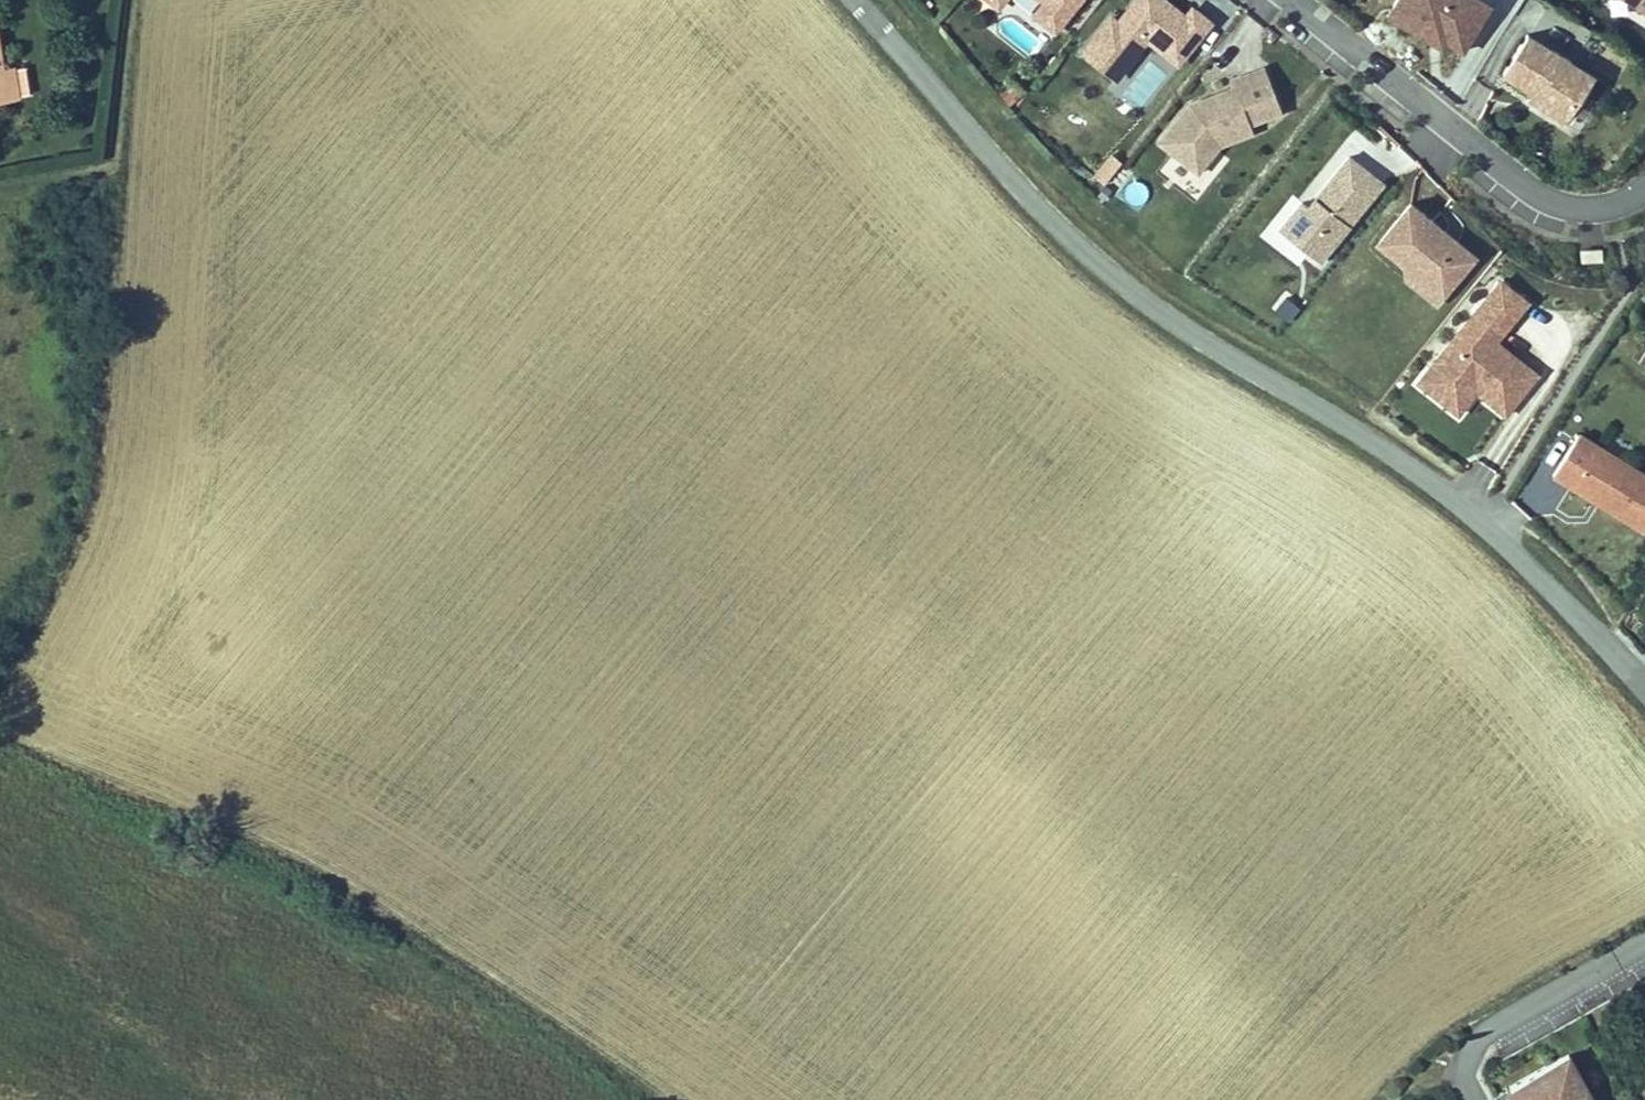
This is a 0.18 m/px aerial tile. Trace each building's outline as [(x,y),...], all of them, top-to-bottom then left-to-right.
[(1040,4),(1032,14),(1054,30),(1077,0),(1034,0),(1040,4)] [(1080,52),(1104,71),(1117,54),(1125,61),(1145,36),(1161,49),(1173,34),(1188,46),(1206,23),(1189,9),(1182,17),(1160,0),(1132,0),(1114,23),(1108,18),(1080,52)] [(1384,18),(1457,62),(1490,5),(1482,0),(1395,0),(1384,18)] [(1644,17),(1644,0),(1617,0),(1644,17)] [(1173,34),(1161,49),(1176,61),(1188,46),(1173,34)] [(1571,62),(1527,36),(1502,76),(1531,94),(1539,98),(1541,109),(1566,124),(1586,90),(1576,82),(1571,62)] [(1117,54),(1104,71),(1112,77),(1125,61),(1117,54)] [(1594,77),(1571,62),(1576,82),(1586,90),(1594,77)] [(1285,114),(1265,66),(1231,77),(1233,85),(1189,101),(1155,140),(1201,176),(1223,148),(1256,136),(1253,126),(1285,114)] [(2,71),(6,97),(19,95),(15,69),(2,71)] [(1527,100),(1541,109),(1539,98),(1531,94),(1527,100)] [(1576,133),(1594,108),(1583,101),(1565,125),(1576,133)] [(1385,186),(1352,157),(1316,199),(1322,204),(1315,212),(1309,207),(1302,201),(1278,229),(1318,263),(1385,186)] [(1121,165),(1112,158),(1096,180),(1105,186),(1121,165)] [(1130,178),(1121,195),(1140,205),(1149,189),(1130,178)] [(1322,204),(1316,199),(1309,207),(1315,212),(1322,204)] [(1473,256),(1408,204),(1375,244),(1409,272),(1440,297),(1473,256)] [(1409,272),(1404,279),(1435,304),(1440,297),(1409,272)] [(1505,332),(1527,304),(1499,282),(1429,372),(1458,395),(1470,381),(1510,412),(1537,378),(1495,345),(1484,336),(1495,323),(1505,332)] [(1284,293),(1273,308),(1288,319),(1299,304),(1284,293)] [(1495,345),(1505,332),(1495,323),(1484,336),(1495,345)] [(1458,395),(1429,372),(1418,386),(1458,417),(1476,395),(1505,418),(1510,412),(1470,381),(1458,395)] [(1576,437),(1552,479),(1644,532),(1644,476),(1576,437)] [(1510,1093),(1514,1099),(1595,1099),(1572,1059),(1510,1093)]
